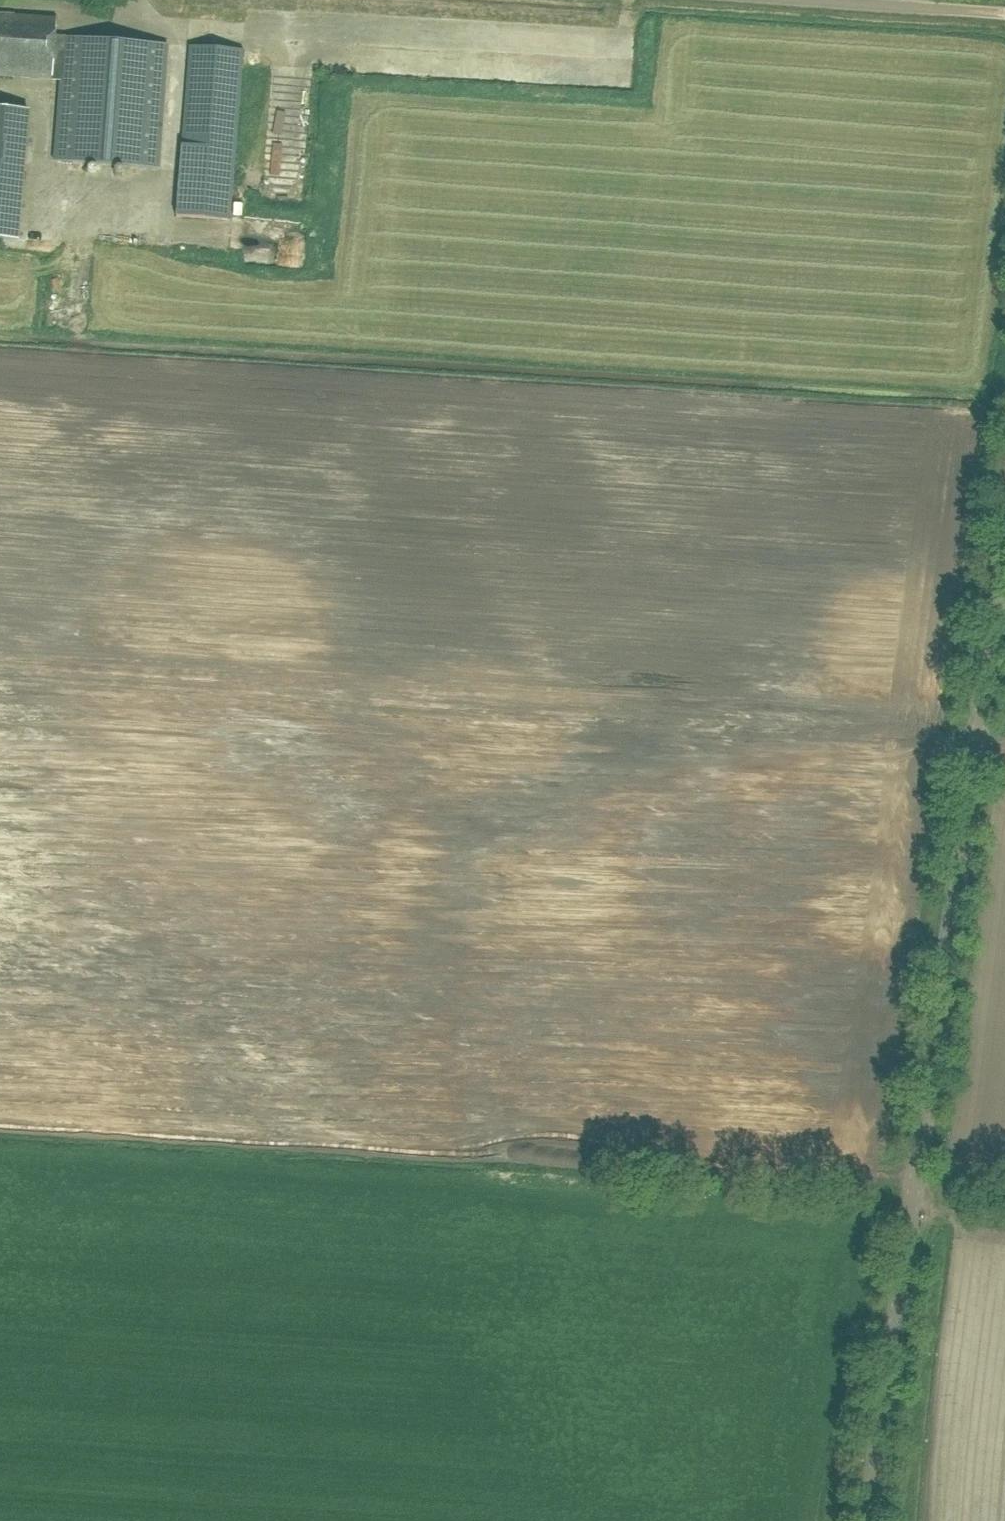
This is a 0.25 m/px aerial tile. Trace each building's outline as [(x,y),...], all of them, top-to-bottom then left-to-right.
[(0,15),(0,76),(59,81),(53,162),(158,170),(167,45),(54,37),(56,19),(0,15)] [(242,51),(189,47),(176,216),(230,220),(242,51)] [(0,109),(0,239),(18,241),(29,111),(0,109)]
